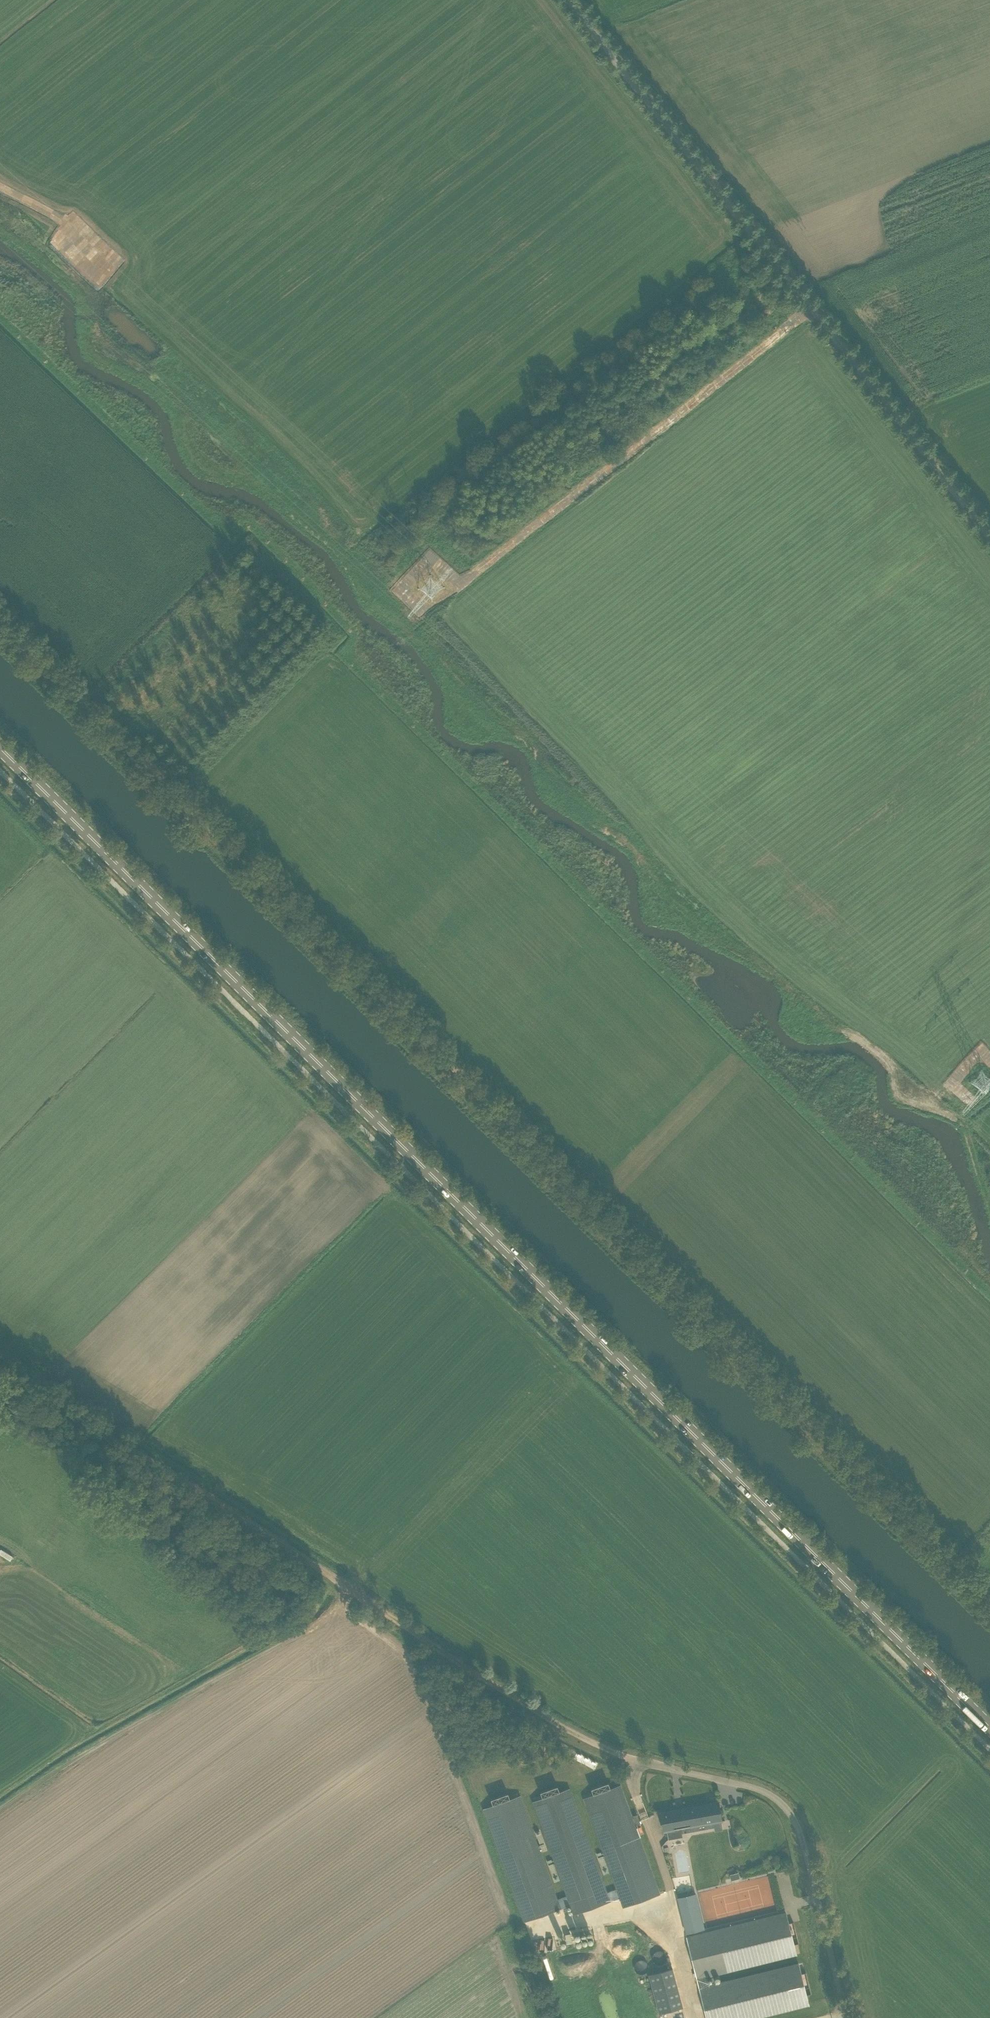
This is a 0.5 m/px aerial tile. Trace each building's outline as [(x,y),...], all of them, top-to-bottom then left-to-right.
[(620,1785),(611,1789),(608,1783),(591,1789),(593,1795),(584,1798),(617,1888),(620,1898),(624,1908),(659,1895),(620,1785)] [(542,1798),(533,1802),(568,1895),(571,1905),(575,1915),(610,1902),(569,1789),(560,1792),(558,1786),(540,1792),(542,1798)] [(525,1922),(560,1909),(519,1796),(510,1799),(508,1793),(491,1799),(493,1805),(484,1809),(525,1922)] [(685,1829),(686,1833),(714,1827),(713,1822),(721,1821),(718,1802),(661,1813),(665,1832),(667,1832),(668,1840),(682,1837),(681,1829),(685,1829)] [(617,1888),(607,1892),(610,1902),(620,1898),(617,1888)] [(702,1928),(693,1893),(675,1898),(685,1933),(702,1928)] [(568,1895),(557,1899),(560,1909),(571,1905),(568,1895)] [(796,1954),(794,1944),(798,1943),(793,1922),(788,1923),(786,1913),(686,1938),(706,2017),(753,2017),(808,2004),(806,1995),(811,1994),(806,1972),(801,1973),(798,1964),(709,1986),(707,1976),(796,1954)] [(667,1960),(667,1958),(666,1955),(663,1953),(661,1953),(658,1953),(655,1954),(654,1956),(653,1959),(653,1961),(654,1964),(655,1966),(657,1967),(659,1967),(662,1967),(665,1966),(666,1964),(667,1963),(667,1960)] [(648,1968),(648,1965),(647,1963),(644,1962),(641,1961),(639,1962),(636,1963),(635,1965),(634,1968),(635,1971),(636,1973),(639,1974),(641,1975),(644,1974),(646,1973),(648,1971),(648,1968)] [(648,1975),(658,2014),(683,2007),(672,1968),(668,1969),(652,1974),(648,1975)]
